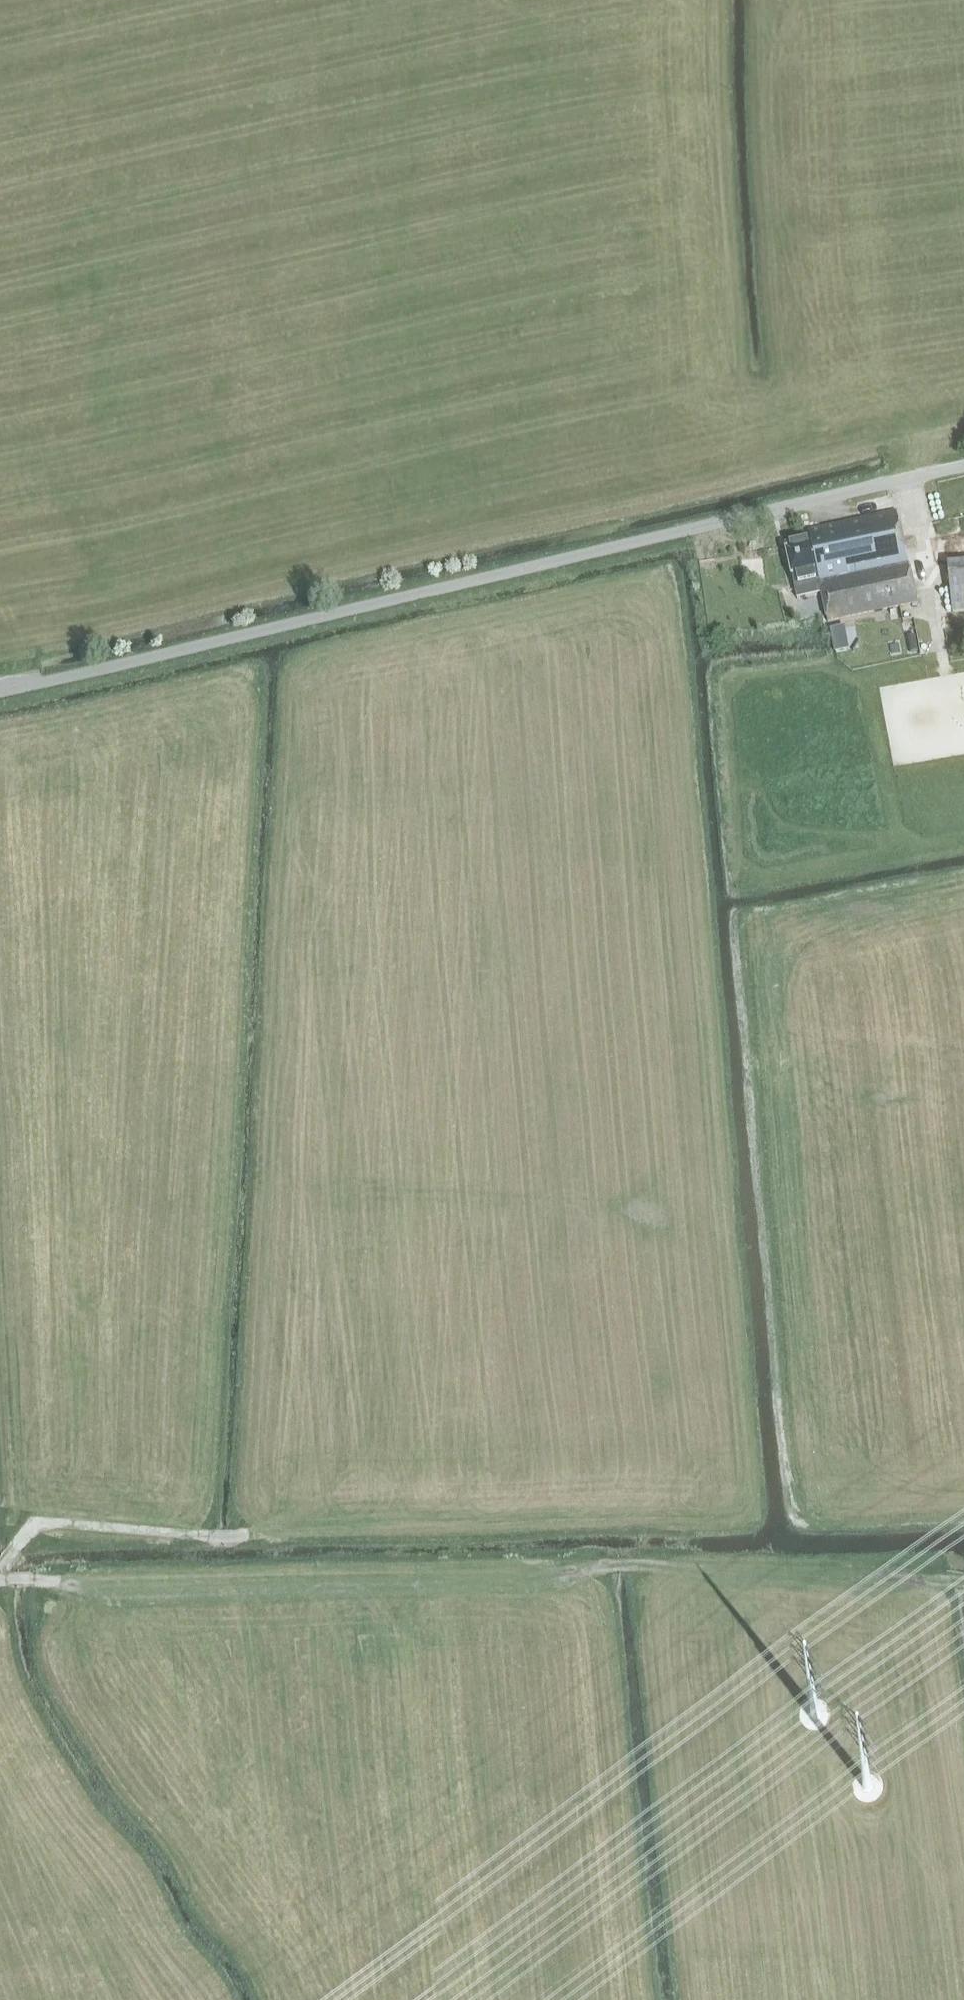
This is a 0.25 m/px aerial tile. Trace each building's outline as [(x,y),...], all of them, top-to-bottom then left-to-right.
[(894,510),(890,493),(854,500),(858,518),(894,510)] [(915,605),(897,513),(796,532),(798,542),(784,545),(795,599),(819,594),(825,623),(915,605)] [(947,563),(952,614),(963,613),(963,562),(947,563)]
